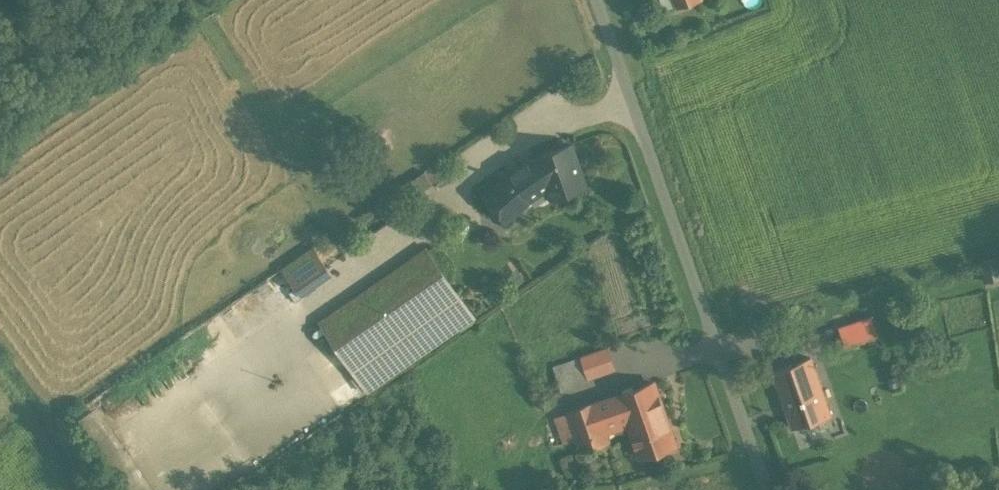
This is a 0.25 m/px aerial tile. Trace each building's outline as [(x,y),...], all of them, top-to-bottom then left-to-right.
[(571,144),(537,155),(543,175),(551,197),(585,185),(571,144)] [(509,174),(485,195),(506,219),(524,203),(525,197),(521,190),(543,175),(537,155),(509,174)] [(282,263),(299,293),(332,275),(316,245),(282,263)] [(426,250),(320,322),(367,389),(473,317),(426,250)] [(845,345),(879,337),(874,315),(840,322),(845,345)] [(606,347),(581,356),(589,377),(613,368),(606,347)] [(810,357),(772,370),(792,426),(830,413),(810,357)] [(580,358),(553,368),(556,374),(582,365),(580,358)] [(582,365),(556,374),(561,389),(587,379),(582,365)] [(653,382),(595,402),(604,427),(623,420),(622,418),(626,416),(640,455),(675,443),(653,382)] [(595,402),(568,411),(569,412),(577,438),(582,450),(608,440),(604,427),(595,402)] [(569,412),(555,416),(564,442),(577,438),(569,412)]
